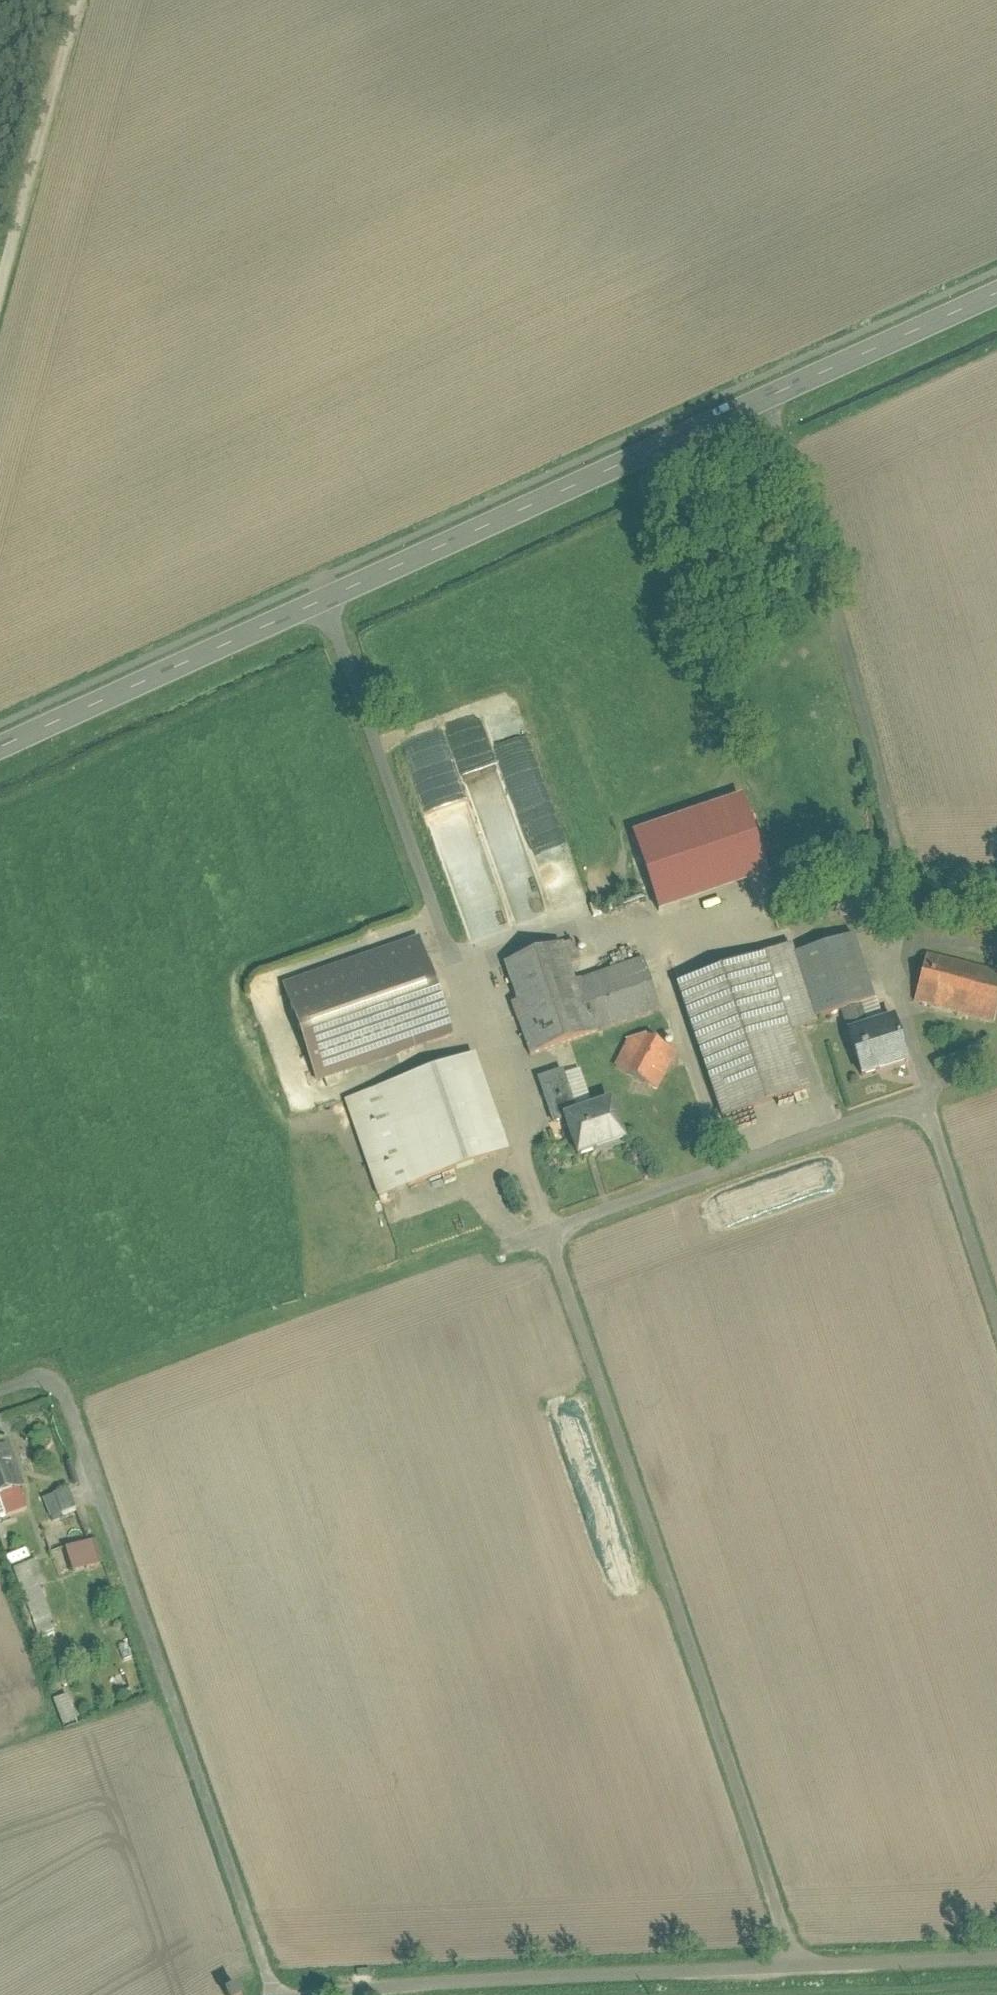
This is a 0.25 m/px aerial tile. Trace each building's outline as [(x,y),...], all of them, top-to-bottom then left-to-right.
[(508,770),(535,760),(514,709),(488,719),(508,770)] [(631,836),(656,911),(766,875),(741,800),(631,836)] [(382,974),(288,1005),(311,1074),(445,1030),(413,932),(372,946),(382,974)] [(564,945),(496,967),(525,1057),(653,1015),(636,963),(576,983),(564,945)] [(796,949),(681,988),(726,1120),(810,1092),(790,1035),(822,1024),(796,949)] [(924,958),(913,1006),(992,1026),(996,1003),(996,976),(924,958)] [(889,1023),(845,1037),(859,1083),(904,1070),(889,1023)] [(659,1090),(678,1053),(633,1030),(614,1067),(659,1090)] [(473,1061),(343,1103),(374,1200),(504,1158),(473,1061)] [(603,1102),(556,1117),(570,1162),(617,1147),(603,1102)] [(18,1488),(0,1437),(0,1494),(18,1488)] [(49,1518),(75,1511),(70,1490),(44,1496),(49,1518)] [(94,1539),(64,1549),(72,1574),(103,1563),(94,1539)] [(33,1561),(14,1568),(39,1635),(58,1628),(33,1561)]
